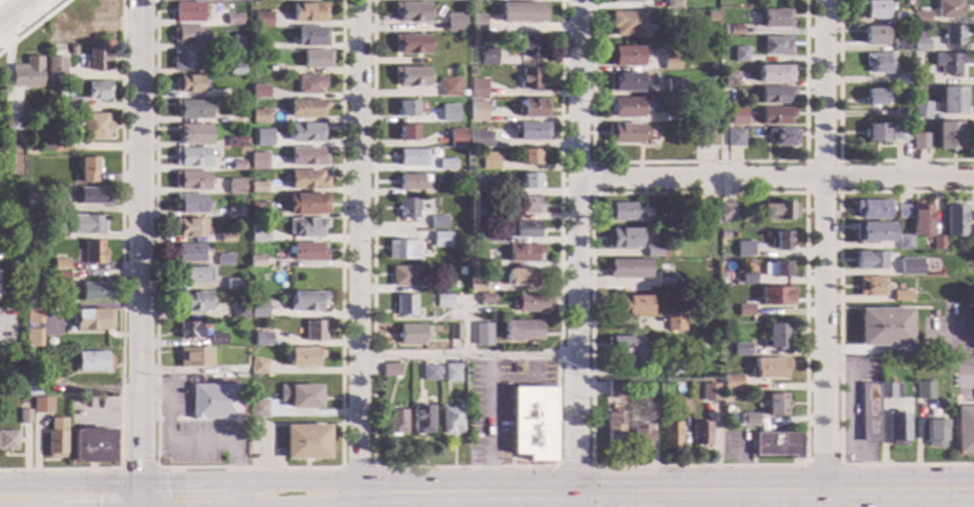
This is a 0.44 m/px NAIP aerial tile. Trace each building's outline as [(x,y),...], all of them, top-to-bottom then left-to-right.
[(119,0),(103,0),(103,14),(119,13),(119,0)] [(666,8),(666,0),(681,0),(681,8),(666,8)] [(886,18),(884,18),(884,19),(869,20),(869,18),(864,18),(864,1),(885,0),(886,18)] [(959,5),(964,5),(964,12),(961,12),(961,17),(937,19),(937,0),(959,0),(959,5)] [(203,22),(175,22),(175,3),(203,2),(203,22)] [(542,15),(546,15),(546,22),(498,22),(498,2),(542,2),(542,15)] [(325,22),(293,22),(292,3),(325,3),(325,22)] [(429,23),(399,23),(399,12),(393,12),(393,3),(429,3),(429,23)] [(790,27),(762,28),(761,23),(758,23),(758,20),(762,20),(762,10),(790,9),(790,27)] [(271,27),(255,27),(254,12),(271,11),(271,27)] [(645,36),(615,36),(615,27),(611,27),(611,12),(645,12),(645,36)] [(715,21),(707,22),(707,12),(715,12),(715,21)] [(908,23),(894,24),(894,12),(908,12),(908,23)] [(929,23),(912,24),(912,12),(929,12),(929,23)] [(464,33),(446,33),(446,14),(464,13),(464,33)] [(242,25),(226,25),(226,14),(242,14),(242,25)] [(469,32),(485,32),(485,14),(469,15),(469,32)] [(206,26),(206,45),(177,45),(177,43),(173,43),(173,29),(177,28),(177,26),(206,26)] [(742,35),(727,36),(727,26),(742,26),(742,35)] [(886,44),(883,44),(883,46),(870,46),(870,44),(864,44),(864,27),(885,26),(886,44)] [(963,45),(943,45),(943,26),(963,26),(963,45)] [(327,27),(327,47),(297,47),(297,27),(327,27)] [(244,51),(231,51),(231,35),(244,35),(244,51)] [(429,54),(398,55),(398,44),(393,44),(393,35),(429,35),(429,54)] [(540,37),(544,37),(544,54),(540,54),(540,57),(520,57),(520,48),(512,48),(512,37),(522,37),(522,35),(540,35),(540,37)] [(790,44),(791,44),(791,55),(762,55),(762,37),(790,37),(790,44)] [(909,50),(893,50),(893,39),(909,39),(909,50)] [(929,51),(913,51),(912,40),(928,39),(929,51)] [(271,50),(257,50),(257,42),(270,42),(271,50)] [(642,66),(609,66),(608,47),(642,46),(642,66)] [(496,65),(480,65),(480,47),(496,47),(496,65)] [(747,62),(733,62),(733,47),(747,47),(747,62)] [(110,70),(88,71),(88,69),(83,70),(83,62),(88,61),(88,48),(110,48),(110,70)] [(199,70),(172,71),(172,51),(199,51),(199,70)] [(331,51),(331,68),(303,68),(302,51),(331,51)] [(890,73),(869,74),(868,65),(864,65),(864,54),(889,54),(890,73)] [(962,64),(959,64),(959,74),(957,78),(952,78),(951,74),(939,74),(939,65),(933,65),(933,54),(962,54),(962,64)] [(662,70),(678,70),(679,55),(662,55),(662,70)] [(41,87),(10,87),(10,65),(24,65),(24,56),(41,57),(41,87)] [(65,82),(47,82),(47,58),(65,57),(65,82)] [(244,75),(229,75),(229,63),(244,63),(244,75)] [(793,73),(790,73),(790,83),(758,83),(758,66),(793,66),(793,73)] [(429,87),(399,86),(399,76),(393,76),(393,67),(429,67),(429,87)] [(540,89),(520,89),(520,75),(521,75),(521,68),(540,68),(540,89)] [(642,92),(608,91),(608,72),(642,72),(642,92)] [(738,86),(724,86),(724,72),(738,72),(738,86)] [(908,85),(894,85),(894,74),(908,74),(908,85)] [(929,84),(913,85),(913,74),(929,74),(929,84)] [(202,78),(208,78),(207,93),(175,92),(175,78),(179,78),(179,75),(202,76),(202,78)] [(325,88),(321,88),(321,94),(297,94),(297,76),(325,76),(325,88)] [(459,97),(440,97),(440,78),(459,78),(459,97)] [(487,97),(470,97),(470,79),(486,78),(487,97)] [(685,96),(666,96),(666,79),(685,78),(685,96)] [(110,99),(106,99),(106,101),(87,101),(87,82),(110,82),(110,99)] [(269,98),(253,98),(252,85),(268,85),(269,98)] [(794,97),(789,97),(790,104),(760,104),(760,86),(794,86),(794,97)] [(966,115),(939,115),(939,87),(965,87),(966,115)] [(244,99),(229,99),(229,89),(244,89),(244,99)] [(884,105),(866,106),(866,105),(863,105),(863,98),(866,98),(866,90),(883,89),(884,105)] [(641,100),(654,100),(654,112),(641,112),(641,118),(612,118),(612,115),(609,115),(609,102),(613,102),(613,99),(641,99),(641,100)] [(327,110),(322,110),(322,118),(290,118),(290,100),(322,100),(327,100),(327,110)] [(486,121),(470,121),(470,101),(486,100),(486,121)] [(547,118),(544,118),(522,118),(522,116),(518,116),(518,107),(522,107),(522,100),(547,100),(547,118)] [(930,102),(927,120),(911,118),(913,100),(930,102)] [(211,101),(211,119),(178,119),(178,118),(177,118),(177,110),(174,110),(174,101),(211,101)] [(416,116),(400,117),(400,101),(416,101),(416,116)] [(458,122),(442,122),(442,105),(458,105),(458,122)] [(695,122),(679,122),(678,107),(694,107),(695,122)] [(795,118),(790,119),(790,125),(760,125),(760,107),(794,107),(795,118)] [(730,126),(745,125),(745,108),(729,109),(730,126)] [(909,119),(894,119),(894,109),(909,109),(909,119)] [(268,122),(252,123),(252,110),(268,110),(268,122)] [(20,131),(5,131),(5,112),(20,112),(20,131)] [(106,121),(112,121),(112,132),(107,132),(107,139),(82,139),(82,114),(106,114),(106,121)] [(248,123),(233,123),(233,114),(248,114),(248,123)] [(886,143),(866,142),(866,138),(863,138),(863,128),(866,128),(866,122),(887,123),(886,143)] [(962,149),(935,149),(935,122),(962,122),(962,149)] [(327,123),(327,132),(322,132),(322,142),(290,142),(290,124),(320,124),(320,123),(327,123)] [(548,140),(544,140),(544,141),(518,141),(518,140),(513,140),(513,133),(517,133),(517,123),(548,124),(548,140)] [(640,143),(607,143),(607,124),(640,124),(640,143)] [(907,141),(891,141),(891,124),(908,124),(907,141)] [(210,145),(178,144),(178,133),(175,133),(175,126),(178,126),(178,125),(210,125),(210,145)] [(416,141),(400,141),(400,125),(416,125),(416,141)] [(715,146),(697,146),(697,128),(715,128),(715,146)] [(466,130),(465,146),(448,145),(449,129),(466,130)] [(742,147),(727,147),(727,130),(742,129),(742,147)] [(795,129),(794,134),(797,134),(797,142),(793,142),(793,147),(772,146),(772,141),(768,141),(768,129),(795,129)] [(273,146),(256,146),(255,130),(272,130),(273,146)] [(492,146),(468,146),(468,131),(492,131),(492,146)] [(929,150),(911,150),(911,133),(928,133),(929,150)] [(247,147),(228,147),(228,137),(247,137),(247,147)] [(67,152),(45,152),(45,142),(67,142),(67,152)] [(209,167),(179,168),(179,166),(175,166),(175,149),(209,148),(209,167)] [(322,155),(327,155),(327,166),(290,166),(290,148),(322,148),(322,155)] [(539,165),(523,165),(523,149),(539,149),(539,165)] [(427,150),(427,166),(400,166),(400,150),(427,150)] [(499,153),(499,170),(482,170),(482,152),(499,153)] [(268,170),(267,153),(249,154),(250,171),(268,170)] [(98,174),(96,175),(96,183),(74,182),(74,174),(80,174),(80,159),(98,159),(98,174)] [(455,170),(438,170),(438,159),(455,159),(455,170)] [(244,170),(232,170),(232,161),(244,161),(244,170)] [(322,177),(328,177),(328,189),(290,189),(290,171),(321,170),(322,177)] [(209,190),(175,190),(175,172),(179,172),(179,171),(209,172),(209,190)] [(539,189),(523,189),(522,173),(539,173),(539,189)] [(427,191),(399,190),(400,174),(423,175),(427,175),(427,191)] [(489,194),(471,194),(471,176),(489,175),(489,194)] [(244,195),(228,194),(229,179),(244,179),(244,195)] [(266,193),(251,193),(251,182),(266,182),(266,193)] [(106,195),(110,195),(110,204),(106,204),(106,205),(79,205),(79,203),(76,203),(76,188),(106,188),(106,195)] [(45,212),(25,212),(26,192),(45,192),(45,212)] [(206,195),(206,202),(210,202),(210,209),(205,209),(205,214),(178,214),(179,203),(175,203),(175,194),(206,195)] [(328,214),(314,214),(314,216),(293,216),(293,214),(287,214),(287,194),(327,194),(328,214)] [(539,214),(535,214),(535,215),(517,215),(517,198),(539,198),(539,214)] [(417,219),(399,219),(399,199),(417,199),(417,219)] [(490,219),(471,219),(471,201),(490,200),(490,219)] [(919,204),(930,204),(930,236),(911,236),(911,201),(919,201),(919,204)] [(954,205),(964,205),(964,236),(945,236),(944,201),(954,201),(954,205)] [(266,217),(250,217),(250,203),(266,202),(266,217)] [(797,219),(762,218),(762,204),(777,204),(777,202),(797,202),(797,219)] [(890,213),(887,213),(887,220),(860,219),(860,214),(855,214),(855,202),(890,202),(890,213)] [(634,207),(639,207),(639,220),(606,220),(606,203),(634,203),(634,207)] [(734,222),(720,222),(720,217),(719,217),(719,203),(734,203),(734,222)] [(911,219),(897,219),(897,204),(910,204),(911,219)] [(716,225),(698,225),(699,207),(717,207),(716,225)] [(243,218),(227,219),(227,208),(243,208),(243,218)] [(105,234),(73,235),(72,215),(104,214),(105,234)] [(446,229),(431,229),(430,216),(446,216),(446,229)] [(205,218),(205,238),(178,238),(178,228),(174,228),(174,218),(205,218)] [(327,228),(322,228),(322,238),(294,238),(294,234),(289,234),(288,219),(327,218),(327,228)] [(539,238),(516,239),(516,222),(539,221),(539,238)] [(891,241),(854,242),(854,223),(891,222),(891,241)] [(268,241),(250,242),(250,225),(267,225),(268,241)] [(500,243),(478,243),(478,234),(483,234),(483,230),(500,231),(500,243)] [(639,248),(607,248),(607,230),(639,230),(639,248)] [(790,250),(774,251),(774,248),(770,248),(769,238),(774,238),(774,232),(790,231),(790,250)] [(450,233),(449,248),(432,247),(433,232),(450,233)] [(655,242),(646,242),(646,232),(655,232),(655,242)] [(234,243),(219,242),(219,234),(234,234),(234,243)] [(910,250),(897,250),(897,234),(910,234),(910,250)] [(944,250),(931,250),(931,237),(944,236),(944,250)] [(103,248),(104,248),(104,263),(102,263),(102,264),(84,264),(84,241),(103,241),(103,248)] [(421,250),(418,250),(417,260),(387,259),(387,241),(421,242),(421,250)] [(753,256),(736,257),(736,241),(753,241),(753,256)] [(321,251),(326,251),(326,261),(321,261),(292,261),(292,254),(287,254),(287,247),(292,247),(292,243),(322,243),(321,251)] [(203,262),(178,262),(177,245),(203,244),(203,262)] [(543,244),(543,255),(536,255),(536,263),(508,262),(508,244),(543,244)] [(661,251),(667,251),(667,258),(646,258),(646,245),(661,245),(661,251)] [(884,269),(863,269),(863,260),(858,260),(858,251),(884,252),(884,269)] [(67,269),(53,269),(53,255),(67,254),(67,269)] [(232,265),(216,266),(216,255),(232,255),(232,265)] [(264,267),(249,267),(249,255),(264,255),(264,267)] [(482,268),(468,269),(468,259),(482,258),(482,268)] [(649,279),(608,278),(608,259),(649,260),(649,279)] [(788,277),(772,277),(772,261),(788,261),(788,277)] [(911,276),(896,276),(896,261),(911,261),(911,276)] [(418,287),(391,286),(391,266),(418,267),(418,287)] [(213,284),(184,285),(184,282),(179,282),(179,269),(184,269),(184,268),(213,267),(213,284)] [(542,275),(536,275),(536,287),(506,286),(506,271),(509,271),(509,268),(543,268),(542,275)] [(67,287),(51,287),(51,272),(67,272),(67,287)] [(755,284),(740,284),(740,274),(755,274),(755,284)] [(485,292),(469,292),(469,277),(485,277),(485,292)] [(672,278),(676,278),(676,284),(672,284),(672,286),(656,286),(656,277),(672,277),(672,278)] [(884,297),(858,296),(858,278),(884,278),(884,297)] [(240,290),(226,290),(226,279),(240,279),(240,290)] [(110,300),(80,301),(80,283),(110,282),(110,300)] [(792,289),(791,305),(759,305),(759,288),(792,289)] [(326,302),(320,302),(321,311),(290,312),(290,293),(326,292),(326,302)] [(210,312),(176,312),(176,293),(210,293),(210,312)] [(493,304),(479,304),(478,294),(493,293),(493,304)] [(905,294),(910,294),(910,301),(905,301),(905,302),(891,302),(891,293),(905,293),(905,294)] [(452,308),(436,308),(436,294),(452,295),(452,308)] [(649,318),(617,318),(617,305),(615,305),(615,296),(618,296),(618,294),(649,295),(649,318)] [(414,315),(395,315),(395,295),(414,295),(414,315)] [(547,310),(543,311),(517,312),(517,308),(511,308),(511,300),(517,299),(517,295),(546,295),(547,310)] [(247,319),(232,319),(232,299),(247,299),(247,319)] [(268,316),(250,317),(250,299),(267,299),(268,316)] [(40,324),(24,323),(25,305),(40,305),(41,305),(40,324)] [(753,316),(737,316),(737,305),(753,305),(753,316)] [(910,345),(858,346),(858,309),(909,309),(910,345)] [(111,329),(106,329),(106,330),(74,331),(74,324),(71,324),(71,316),(75,316),(75,310),(111,310),(111,329)] [(683,331),(665,332),(665,314),(683,314),(683,331)] [(542,340),(505,342),(504,321),(542,320),(542,340)] [(325,341),(306,341),(306,321),(325,321),(325,341)] [(200,339),(178,339),(178,322),(200,322),(200,339)] [(491,323),(491,346),(473,346),(474,323),(491,323)] [(424,343),(399,344),(399,325),(423,324),(424,343)] [(787,348),(761,348),(761,339),(767,339),(767,324),(787,324),(787,348)] [(460,341),(449,341),(449,325),(460,325),(460,341)] [(40,347),(24,347),(24,329),(40,329),(40,347)] [(272,346),(255,346),(254,332),(272,332),(272,346)] [(225,345),(210,345),(210,333),(226,333),(225,345)] [(638,342),(642,342),(642,349),(637,349),(637,354),(610,355),(610,353),(606,353),(605,337),(610,337),(610,336),(637,336),(638,342)] [(748,356),(733,356),(733,344),(748,344),(748,356)] [(211,366),(178,367),(178,348),(211,348),(211,366)] [(323,358),(317,358),(317,367),(289,368),(288,349),(323,348),(323,358)] [(104,358),(109,358),(110,369),(105,369),(105,371),(73,371),(73,366),(76,366),(75,352),(104,352),(104,358)] [(267,360),(267,374),(249,373),(250,357),(267,360)] [(785,359),(788,359),(788,368),(785,368),(785,379),(753,380),(753,377),(748,377),(746,375),(746,368),(753,365),(753,358),(785,357),(785,359)] [(680,377),(662,377),(661,359),(679,359),(680,377)] [(398,378),(393,378),(393,377),(382,376),(382,364),(398,364),(398,378)] [(460,383),(444,383),(444,364),(460,364),(460,383)] [(229,366),(228,375),(213,374),(214,365),(229,366)] [(437,381),(422,381),(422,365),(435,365),(437,365),(437,381)] [(740,391),(722,391),(722,375),(740,375),(740,391)] [(39,395),(24,395),(24,379),(39,379),(39,395)] [(623,398),(607,399),(607,381),(623,380),(623,398)] [(932,382),(915,381),(915,399),(932,399),(932,382)] [(717,401),(701,401),(701,383),(716,383),(717,401)] [(878,443),(860,443),(861,383),(878,383),(878,443)] [(900,398),(879,398),(879,383),(900,383),(900,398)] [(238,419),(190,419),(190,384),(238,384),(238,419)] [(291,386),(319,386),(319,409),(290,409),(290,401),(279,401),(279,385),(291,385),(291,386)] [(554,461),(527,461),(527,454),(512,454),(512,388),(554,388),(554,461)] [(786,400),(788,400),(788,408),(786,408),(786,415),(766,416),(766,394),(785,393),(786,400)] [(50,413),(32,413),(32,397),(50,397),(50,413)] [(267,417),(251,418),(250,399),(267,398),(267,417)] [(687,414),(674,414),(674,398),(687,398),(687,414)] [(657,416),(646,416),(645,401),(656,401),(657,416)] [(432,433),(424,433),(424,434),(413,434),(413,405),(432,405),(432,433)] [(955,407),(973,407),(973,453),(956,454),(955,407)] [(396,410),(405,410),(405,433),(398,433),(398,436),(388,436),(388,410),(389,408),(396,408),(396,410)] [(461,433),(454,433),(454,434),(442,434),(442,408),(461,408),(461,433)] [(29,424),(18,424),(18,410),(29,410),(29,424)] [(900,414),(912,414),(912,429),(906,429),(906,441),(903,441),(903,446),(889,446),(889,441),(886,441),(886,414),(893,414),(893,410),(900,410),(900,414)] [(623,446),(606,446),(606,412),(623,412),(623,446)] [(756,426),(743,426),(743,414),(756,414),(756,426)] [(938,420),(944,420),(944,442),(942,442),(942,447),(926,447),(926,441),(924,441),(924,419),(932,419),(932,416),(938,416),(938,420)] [(64,454),(63,454),(63,458),(47,458),(47,454),(46,454),(46,431),(49,431),(49,418),(64,418),(64,454)] [(680,446),(661,446),(661,422),(680,422),(680,446)] [(710,445),(691,446),(691,422),(709,422),(710,445)] [(649,447),(631,447),(632,424),(650,424),(649,447)] [(328,459),(285,459),(285,426),(327,425),(328,459)] [(113,463),(76,463),(76,461),(72,461),(72,431),(74,431),(74,429),(112,429),(113,463)] [(2,450),(0,450),(0,431),(16,431),(16,450),(9,450),(9,452),(2,452),(2,450)] [(800,459),(791,459),(791,455),(753,455),(753,433),(800,433),(800,459)]
